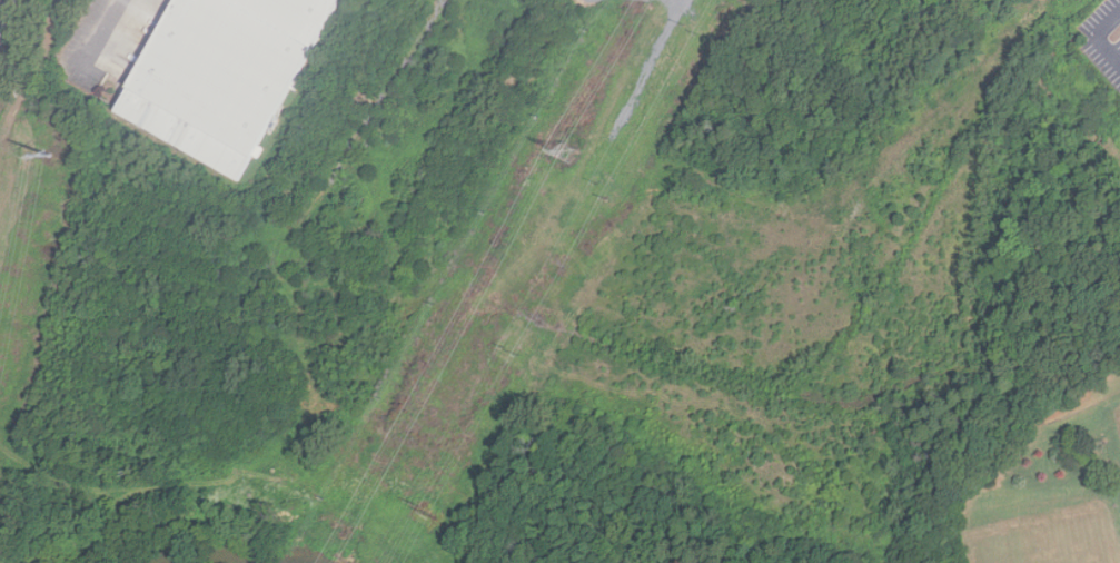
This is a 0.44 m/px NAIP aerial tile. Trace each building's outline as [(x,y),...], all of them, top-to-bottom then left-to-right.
[(117,112),(181,0),(343,0),(238,182),(117,112)]
